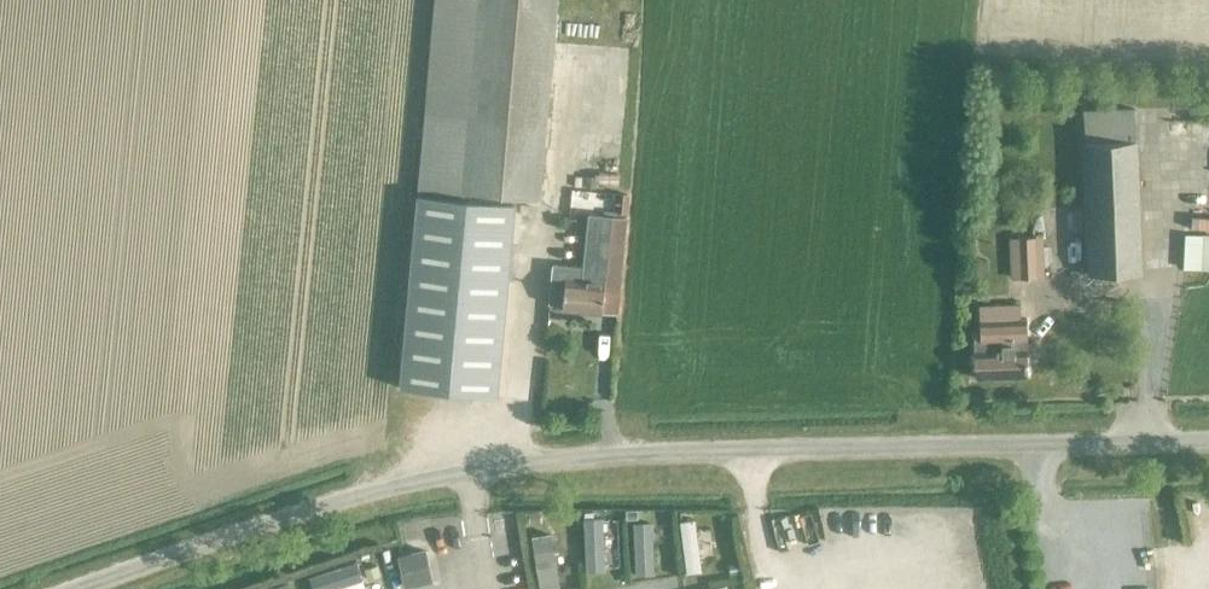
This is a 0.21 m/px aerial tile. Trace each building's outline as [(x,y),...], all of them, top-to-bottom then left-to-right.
[(416,190),(539,200),(556,0),(433,0),(416,190)] [(1141,273),(1135,124),(1134,108),(1083,110),(1089,275),(1141,273)] [(586,178),(585,189),(596,190),(597,179),(586,178)] [(571,190),(570,202),(582,203),(584,191),(571,190)] [(617,192),(615,212),(626,213),(628,193),(617,192)] [(417,197),(401,388),(496,396),(512,204),(417,197)] [(551,282),(549,303),(562,304),(562,309),(616,314),(619,290),(625,218),(587,215),(582,267),(553,265),(551,282)] [(1199,271),(1201,238),(1185,237),(1182,270),(1199,271)] [(1018,278),(1036,277),(1034,238),(1017,239),(1018,278)] [(974,377),(1027,376),(1026,318),(1020,319),(1020,301),(978,302),(979,337),(973,337),(974,377)] [(403,585),(432,579),(426,551),(397,557),(403,585)]
